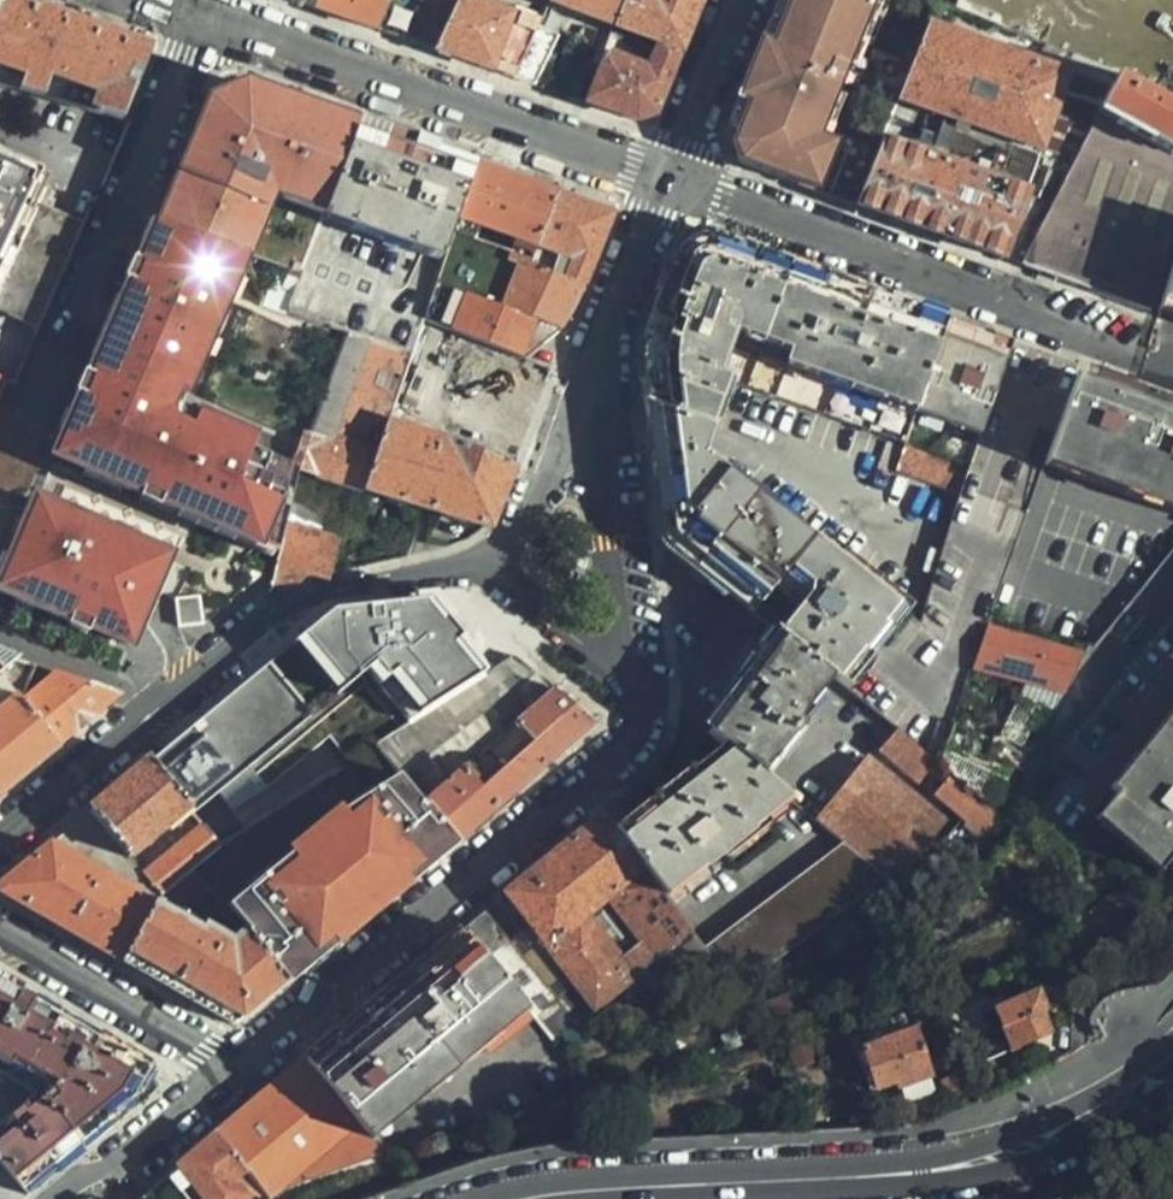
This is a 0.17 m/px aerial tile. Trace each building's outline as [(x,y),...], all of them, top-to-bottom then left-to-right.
[(153,46),(67,18),(10,0),(2,0),(0,7),(0,93),(61,113),(121,133),(153,46)] [(315,10),(319,0),(288,0),(315,10)] [(315,10),(345,20),(375,31),(390,0),(319,0),(315,10)] [(375,31),(404,41),(432,51),(455,3),(448,0),(390,0),(375,31)] [(455,3),(432,51),(439,54),(513,80),(537,28),(456,0),(455,3)] [(633,0),(550,0),(549,1),(620,28),(633,0)] [(680,53),(689,30),(701,0),(633,0),(620,28),(619,29),(655,43),(680,53)] [(757,52),(769,55),(791,0),(778,0),(757,52)] [(769,55),(898,103),(928,27),(938,5),(926,0),(791,0),(769,55)] [(955,12),(959,0),(926,0),(938,5),(955,12)] [(537,28),(513,80),(534,87),(553,42),(558,19),(543,14),(537,28)] [(898,103),(854,209),(917,231),(1018,268),(1095,119),(1108,95),(928,27),(898,103)] [(677,61),(680,53),(655,43),(652,52),(615,38),(583,104),(599,110),(638,123),(654,118),(677,61)] [(1172,108),(1172,73),(1130,51),(1116,79),(1172,108)] [(769,55),(757,52),(754,60),(730,122),(733,146),(769,55)] [(769,55),(733,146),(736,167),(854,209),(898,103),(769,55)] [(1172,158),(1172,108),(1116,79),(1108,95),(1095,119),(1172,158)] [(297,282),(360,125),(235,81),(223,87),(211,92),(154,229),(274,273),(297,282)] [(84,232),(121,133),(61,113),(46,154),(45,180),(33,207),(84,232)] [(1018,268),(1156,314),(1172,260),(1172,158),(1095,119),(1018,268)] [(455,216),(472,166),(429,150),(360,125),(297,282),(284,315),(345,335),(406,354),(419,320),(449,232),(455,216)] [(39,330),(84,232),(33,207),(45,180),(0,158),(0,314),(39,330)] [(539,249),(558,196),(515,181),(472,166),(455,216),(539,249)] [(567,200),(558,196),(539,249),(532,267),(584,288),(612,216),(567,200)] [(271,548),(276,549),(278,528),(291,491),(299,469),(345,335),(284,315),(263,308),(274,273),(154,229),(53,467),(87,481),(271,548)] [(563,328),(584,288),(532,267),(449,232),(419,320),(523,362),(529,348),(540,352),(556,338),(559,335),(563,328)] [(908,445),(949,322),(879,298),(709,239),(703,238),(696,239),(686,245),(682,250),(662,301),(640,358),(646,405),(711,428),(727,383),(908,445)] [(1156,314),(1164,317),(1172,320),(1172,260),(1156,314)] [(284,315),(297,282),(274,273),(263,308),(284,315)] [(515,468),(547,372),(527,363),(523,362),(419,320),(406,354),(384,423),(515,468)] [(979,332),(949,322),(908,445),(897,476),(961,497),(1012,344),(979,332)] [(299,469),(362,489),(384,423),(406,354),(345,335),(299,469)] [(1063,362),(1012,344),(961,497),(920,629),(900,614),(878,642),(841,690),(896,734),(937,767),(985,629),(1041,467),(1072,378),(1076,365),(1063,362)] [(527,363),(540,352),(529,348),(523,362),(527,363)] [(1072,378),(1041,467),(1052,471),(1172,513),(1172,413),(1094,386),(1082,381),(1072,378)] [(13,387),(0,381),(0,416),(13,387)] [(878,642),(900,614),(704,453),(708,438),(711,428),(646,405),(647,421),(661,544),(708,583),(727,597),(773,636),(832,683),(841,690),(878,642)] [(513,474),(515,468),(384,423),(362,489),(422,508),(426,509),(435,512),(481,526),(486,528),(491,529),(513,474)] [(268,557),(271,548),(87,481),(84,490),(268,557)] [(323,530),(324,523),(330,507),(291,491),(278,528),(276,549),(274,576),(273,587),(300,585),(313,573),(323,530)] [(133,647),(172,557),(174,554),(37,495),(0,578),(0,591),(127,644),(133,647)] [(322,576),(331,578),(334,567),(343,536),(323,530),(313,573),(322,576)] [(205,622),(203,595),(178,597),(181,625),(205,622)] [(246,682),(149,762),(187,808),(202,826),(219,846),(373,745),(491,667),(462,632),(434,598),(362,609),(331,612),(246,682)] [(967,791),(1006,822),(1083,656),(985,629),(937,767),(967,791)] [(721,719),(707,735),(720,745),(760,777),(801,727),(797,724),(832,683),(773,636),(727,693),(732,696),(725,706),(718,717),(721,719)] [(13,661),(0,656),(0,672),(13,661)] [(511,656),(491,667),(373,745),(458,842),(466,834),(571,742),(582,732),(592,723),(554,691),(511,656)] [(58,744),(24,703),(33,669),(13,661),(0,672),(0,793),(19,777),(58,744)] [(24,703),(58,744),(84,722),(111,700),(107,696),(33,669),(24,703)] [(1172,851),(1172,722),(1085,825),(1150,878),(1172,851)] [(951,812),(967,791),(937,767),(896,734),(879,753),(951,812)] [(458,842),(373,745),(219,846),(193,869),(211,891),(247,933),(287,981),(316,957),(338,939),(383,902),(458,842)] [(627,822),(615,833),(669,902),(723,856),(736,870),(776,838),(770,832),(798,808),(760,777),(720,745),(627,822)] [(883,876),(894,886),(943,822),(867,761),(816,823),(842,843),(883,876)] [(187,808),(149,762),(121,784),(116,789),(88,811),(129,859),(187,808)] [(71,825),(54,839),(156,901),(161,897),(143,877),(129,859),(88,811),(71,825)] [(615,833),(600,815),(552,855),(503,895),(529,925),(505,942),(481,914),(459,932),(526,1012),(552,1042),(606,1017),(597,1007),(692,930),(669,902),(615,833)] [(143,877),(161,897),(193,869),(219,846),(202,826),(143,877)] [(122,962),(156,901),(54,839),(2,882),(0,883),(0,891),(45,917),(122,962)] [(739,989),(883,876),(842,843),(710,952),(739,989)] [(156,901),(122,962),(178,994),(233,1026),(236,1023),(287,981),(247,933),(237,944),(208,928),(205,930),(182,917),(211,891),(193,869),(161,897),(156,901)] [(357,1016),(304,1059),(373,1141),(526,1012),(459,932),(411,971),(357,1016)] [(0,975),(0,1076),(35,1095),(0,1123),(0,1172),(22,1198),(83,1149),(151,1093),(154,1064),(28,991),(0,975)] [(1049,1033),(1039,1010),(1028,1014),(1020,998),(994,1008),(1010,1051),(1049,1033)] [(928,1077),(914,1036),(862,1052),(875,1088),(897,1082),(899,1086),(928,1077)] [(216,1132),(246,1168),(272,1198),(289,1185),(381,1151),(373,1141),(304,1059),(262,1094),(216,1132)] [(35,1095),(0,1076),(0,1123),(35,1095)] [(167,1171),(190,1198),(245,1198),(246,1198),(231,1180),(246,1168),(216,1132),(205,1141),(170,1169),(167,1171)] [(167,1171),(156,1181),(173,1198),(190,1198),(167,1171)] [(22,1198),(0,1172),(0,1198),(21,1198),(22,1198)]
